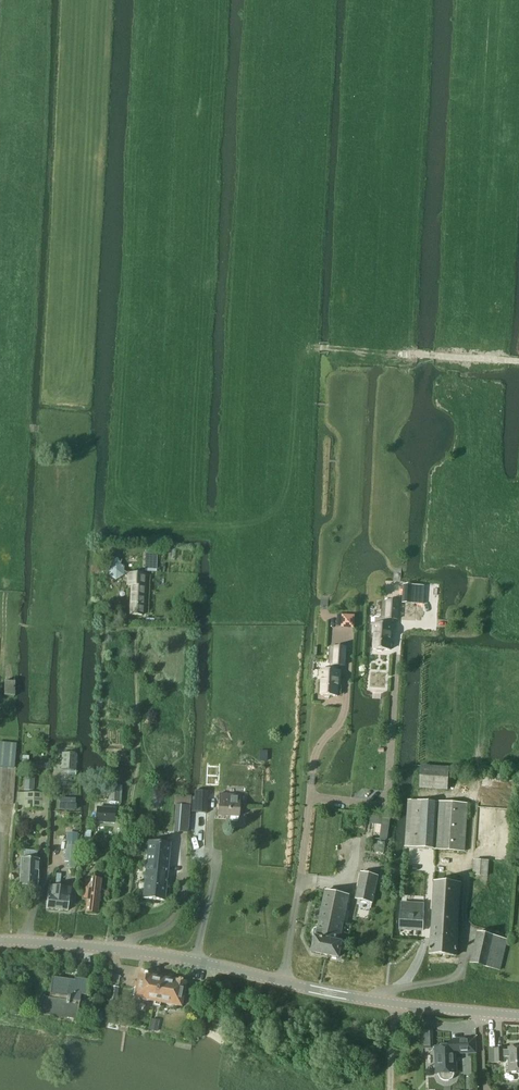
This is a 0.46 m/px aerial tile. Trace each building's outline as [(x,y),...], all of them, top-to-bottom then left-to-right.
[(145,559),(145,572),(154,572),(154,560),(155,554),(145,554),(145,559)] [(123,576),(123,575),(124,571),(124,567),(116,562),(108,567),(108,576),(115,580),(123,576)] [(124,571),(123,575),(125,576),(127,577),(126,585),(132,585),(130,615),(141,616),(143,586),(143,574),(127,573),(124,572),(124,571)] [(404,585),(403,603),(423,605),(424,586),(404,585)] [(397,620),(398,601),(388,601),(386,619),(376,618),(375,624),(374,624),(373,633),(375,633),(374,649),(376,649),(378,651),(382,651),(384,650),(390,650),(391,633),(393,633),(393,626),(392,626),(392,625),(391,625),(392,619),(397,620)] [(345,666),(346,648),(335,647),(334,671),(323,670),(323,671),(321,671),(320,679),(322,679),(321,695),(323,695),(325,697),(329,697),(331,696),(338,696),(339,679),(340,680),(341,673),(339,672),(339,671),(339,666),(345,666)] [(0,747),(0,772),(9,773),(10,748),(0,747)] [(61,753),(60,770),(75,771),(76,754),(61,753)] [(447,790),(448,768),(422,766),(421,788),(447,790)] [(24,778),(23,790),(33,791),(34,778),(24,778)] [(109,785),(108,802),(118,803),(121,803),(122,785),(120,785),(109,785)] [(207,813),(208,792),(196,792),(196,812),(207,813)] [(24,810),(41,810),(41,793),(24,793),(24,810)] [(239,817),(240,796),(218,794),(217,816),(239,817)] [(173,831),(176,831),(187,832),(190,807),(191,796),(183,795),(175,795),(174,804),(175,804),(173,831)] [(405,847),(435,849),(438,803),(408,801),(405,847)] [(438,803),(435,849),(465,851),(468,804),(438,802),(438,803)] [(113,823),(114,810),(97,808),(96,822),(113,823)] [(85,850),(94,850),(95,840),(86,839),(85,850)] [(131,852),(143,853),(144,842),(132,841),(131,852)] [(164,901),(170,844),(148,842),(142,899),(164,901)] [(66,850),(66,856),(76,857),(77,846),(67,845),(66,850)] [(37,887),(38,860),(21,859),(20,886),(37,887)] [(488,876),(489,862),(474,861),(473,876),(488,876)] [(371,912),(380,876),(363,872),(356,899),(364,901),(362,910),(371,912)] [(101,879),(95,879),(90,878),(89,878),(88,889),(83,889),(82,898),(87,899),(85,912),(97,914),(101,879)] [(456,958),(461,887),(434,885),(430,957),(456,958)] [(67,911),(70,888),(49,887),(48,895),(46,908),(67,911)] [(326,891),(321,914),(344,920),(349,896),(326,891)] [(423,932),(424,915),(419,914),(420,912),(413,911),(413,914),(402,913),(401,931),(423,932)] [(339,943),(344,920),(321,914),(318,929),(315,930),(313,936),(316,938),(313,952),(339,958),(342,943),(339,943)] [(499,971),(506,941),(477,934),(469,964),(499,971)] [(137,986),(134,998),(141,999),(143,1001),(146,1001),(148,1001),(154,1002),(159,978),(150,976),(150,975),(147,975),(147,974),(143,973),(143,974),(139,973),(138,981),(136,981),(135,986),(137,986)] [(154,1002),(153,1005),(159,1007),(160,1003),(166,1004),(168,1006),(171,1006),(173,1005),(180,1007),(185,982),(181,981),(177,980),(177,981),(174,980),(175,978),(165,976),(164,979),(159,978),(154,1002)] [(87,997),(89,979),(74,977),(74,981),(53,978),(53,977),(52,977),(49,998),(44,997),(42,1015),(77,1020),(80,995),(86,996),(87,997)] [(111,986),(107,1007),(109,1007),(113,1008),(115,1008),(119,988),(118,988),(112,986),(111,986)] [(149,1030),(157,1032),(159,1020),(151,1019),(149,1030)] [(423,1029),(421,1029),(422,1048),(424,1048),(427,1048),(433,1048),(433,1029),(423,1029)] [(438,1074),(439,1074),(439,1076),(441,1080),(445,1081),(449,1081),(453,1079),(455,1075),(455,1073),(455,1052),(461,1052),(477,1052),(477,1038),(476,1038),(454,1039),(453,1039),(453,1042),(453,1047),(437,1048),(438,1074)] [(495,1049),(495,1050),(496,1063),(504,1063),(504,1058),(509,1058),(510,1072),(518,1072),(518,1048),(509,1048),(509,1051),(503,1051),(503,1049),(503,1048),(495,1049)]
